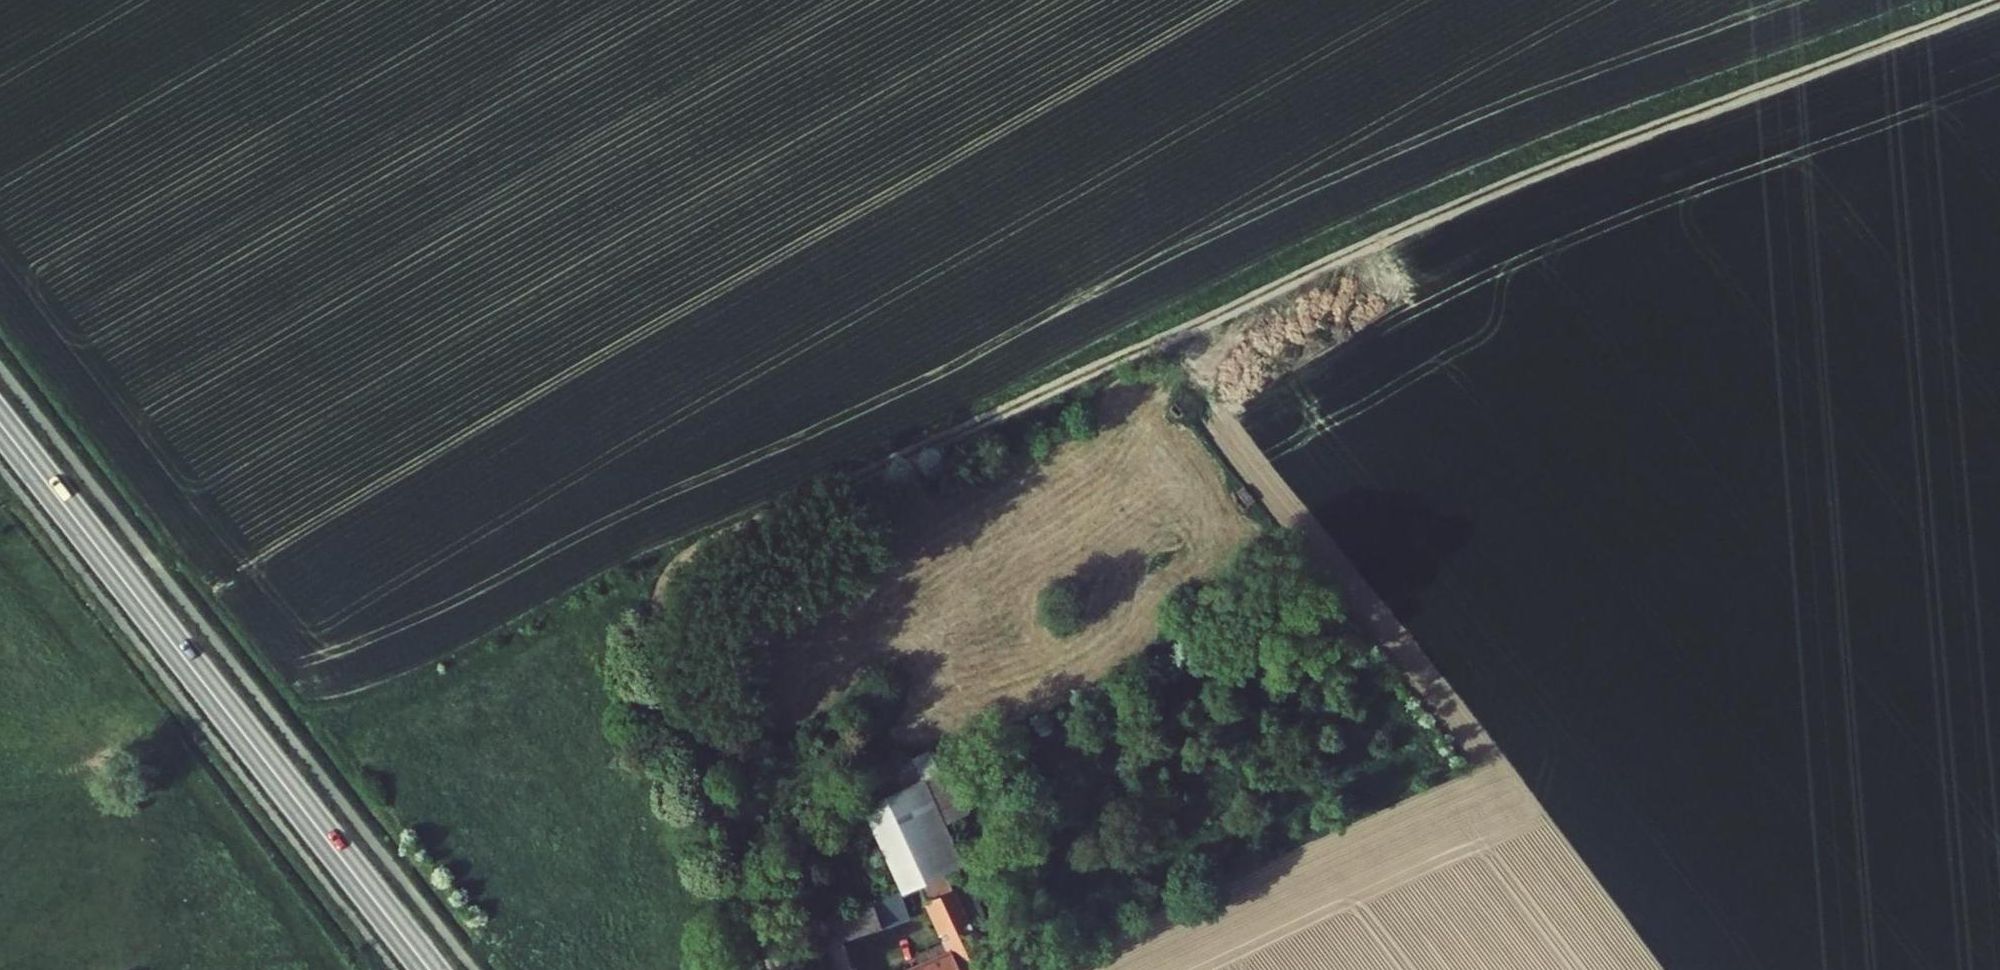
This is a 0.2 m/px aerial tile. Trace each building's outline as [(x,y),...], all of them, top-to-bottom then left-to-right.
[(928,772),(869,799),(906,875),(919,870),(951,856),(966,850),(928,772)] [(1000,958),(951,856),(919,870),(950,936),(908,954),(911,961),(886,969),(973,969),(1000,958)] [(807,913),(829,969),(861,969),(846,933),(883,917),(872,889),(807,913)]
